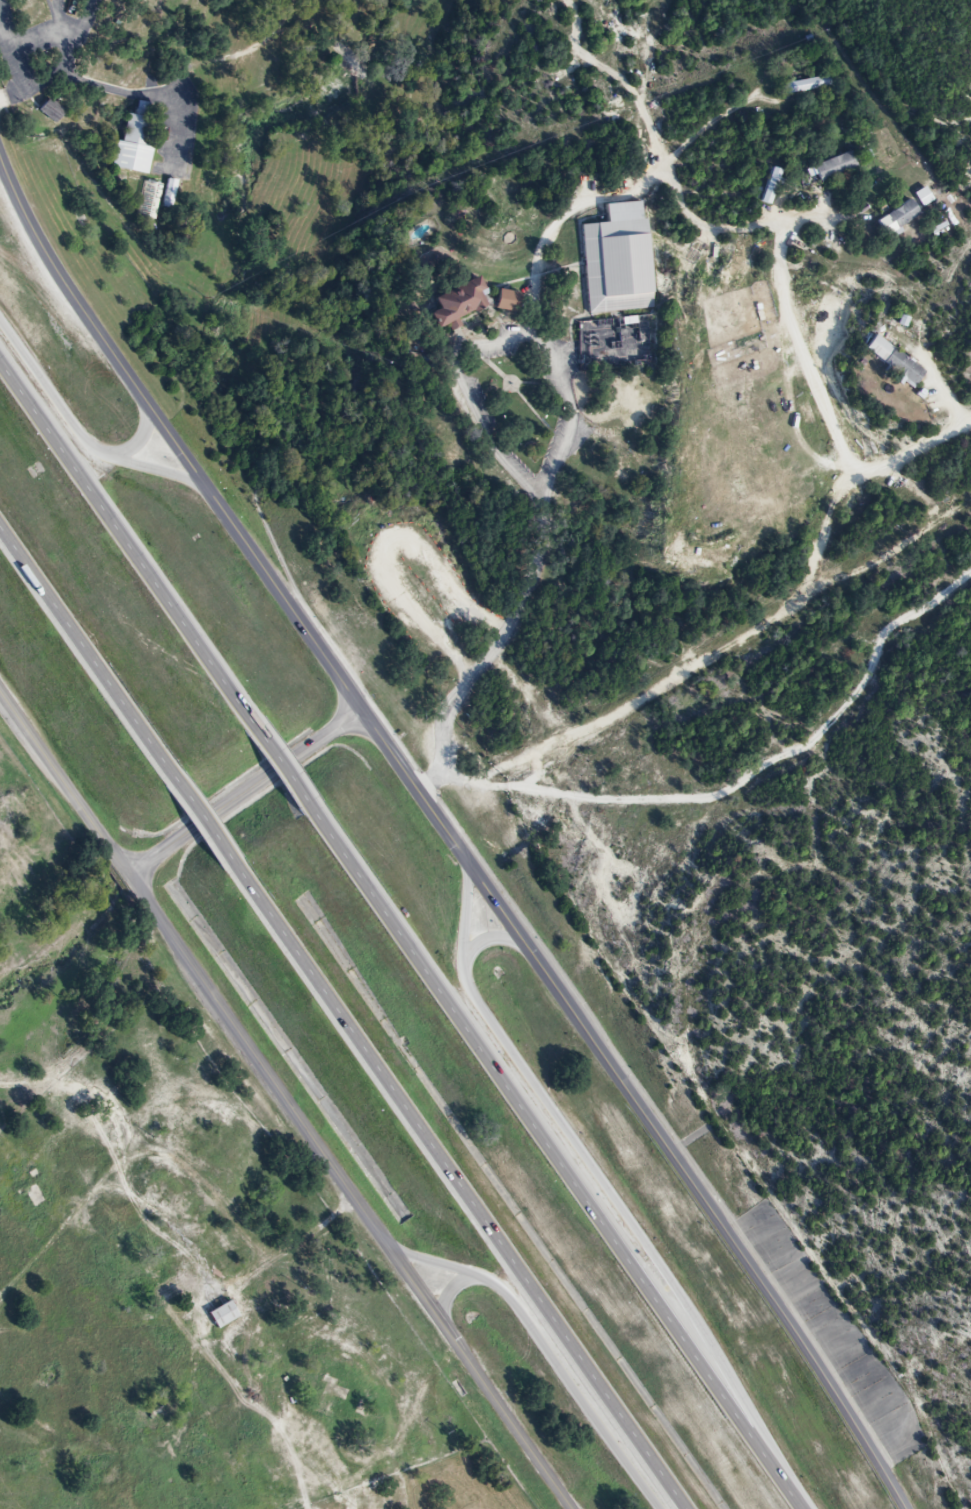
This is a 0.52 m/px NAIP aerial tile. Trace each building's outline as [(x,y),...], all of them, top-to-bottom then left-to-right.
[(832,87),(830,77),(785,86),(787,96),(832,87)] [(42,110),(51,98),(68,111),(59,123),(42,110)] [(141,108),(142,100),(151,102),(150,110),(141,108)] [(113,173),(119,139),(124,140),(129,112),(136,113),(137,108),(141,108),(150,110),(152,111),(151,117),(156,117),(151,146),(159,148),(153,180),(148,179),(113,173)] [(813,167),(819,183),(857,169),(851,153),(813,167)] [(148,179),(140,216),(160,220),(167,183),(153,180),(148,179)] [(921,217),(911,201),(877,222),(887,238),(921,217)] [(583,226),(589,315),(653,310),(646,202),(606,205),(607,224),(583,226)] [(436,298),(441,311),(432,315),(439,331),(450,326),(452,332),(463,327),(459,320),(492,306),(480,279),(436,298)] [(518,315),(523,296),(500,290),(495,309),(518,315)] [(914,388),(925,371),(873,338),(863,354),(914,388)] [(239,1318),(229,1302),(209,1315),(218,1330),(239,1318)]
